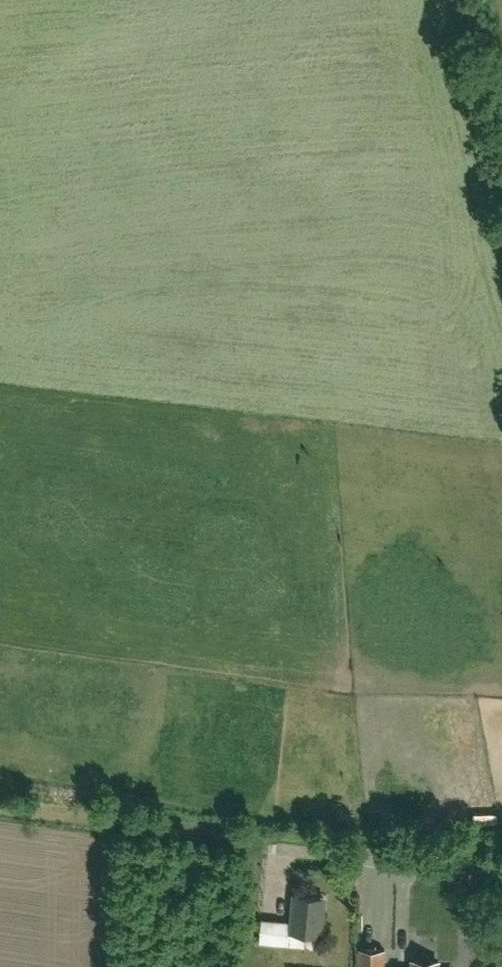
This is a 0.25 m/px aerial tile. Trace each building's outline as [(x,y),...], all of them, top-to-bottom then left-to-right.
[(324,896),(312,895),(295,893),(293,920),(276,919),(274,943),(305,946),(306,932),(321,933),(324,896)] [(359,948),(358,966),(385,966),(385,948),(359,948)]
